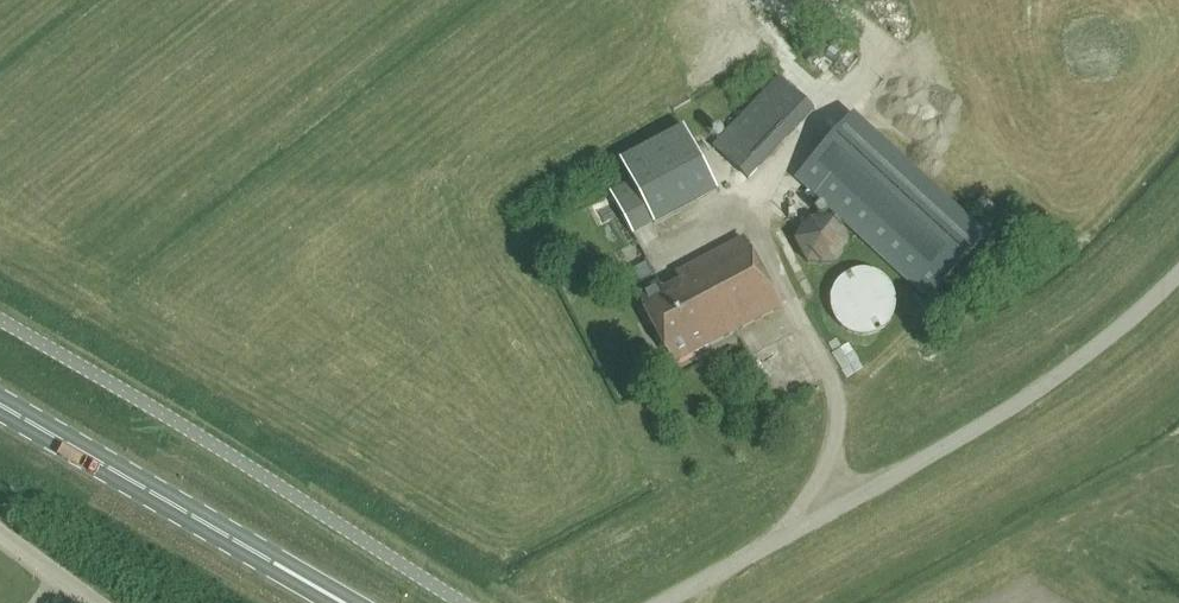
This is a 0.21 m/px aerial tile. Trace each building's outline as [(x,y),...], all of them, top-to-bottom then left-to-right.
[(813,110),(779,77),(714,145),(748,178),(813,110)] [(985,236),(853,115),(795,178),(927,298),(985,236)] [(634,235),(717,190),(684,127),(621,161),(632,182),(611,193),(634,235)] [(808,217),(807,218),(794,241),(807,265),(837,265),(849,241),(836,217),(808,217)] [(780,307),(742,237),(676,273),(680,280),(662,290),(658,283),(636,294),(674,364),(780,307)] [(836,323),(847,332),(859,335),(871,334),(882,328),(890,320),(895,308),(895,295),(889,282),(879,273),(867,268),(853,269),(841,275),(832,286),(828,298),(830,312),(836,323)]
